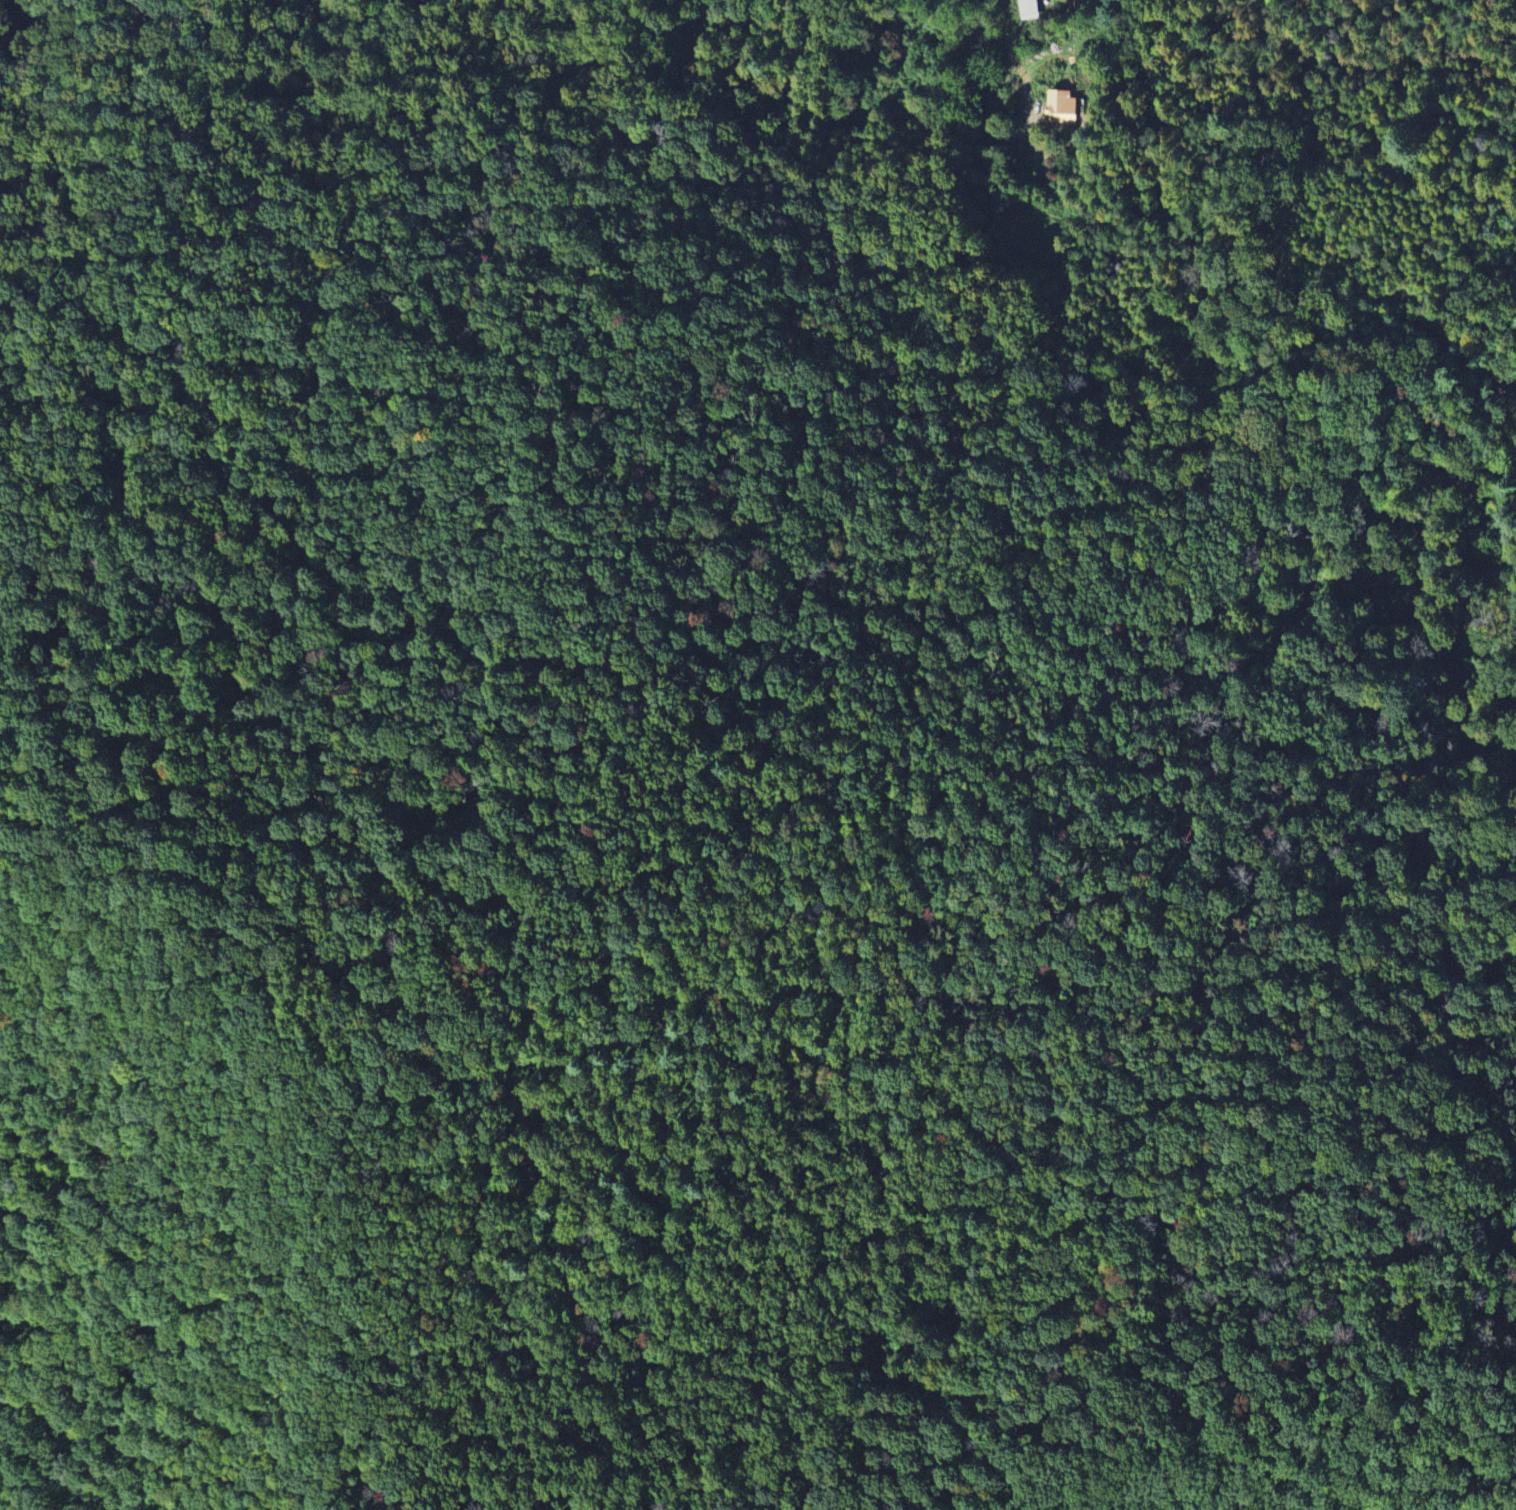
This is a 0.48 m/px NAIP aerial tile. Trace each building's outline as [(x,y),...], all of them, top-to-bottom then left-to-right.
[(1036,0),(1019,0),(1021,20),(1038,19),(1036,0)] [(1076,124),(1076,99),(1071,99),(1071,91),(1049,90),(1049,123),(1076,124)]
